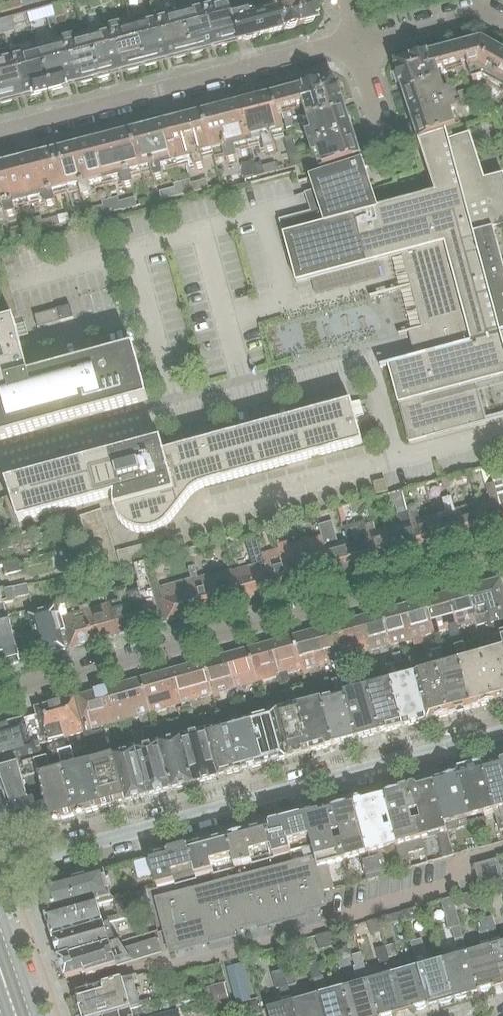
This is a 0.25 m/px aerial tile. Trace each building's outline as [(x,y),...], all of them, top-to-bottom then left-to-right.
[(50,0),(20,0),(0,6),(0,14),(50,0)] [(101,8),(99,0),(88,0),(91,11),(101,8)] [(101,8),(112,6),(111,0),(99,0),(101,8)] [(271,11),(247,17),(245,12),(227,16),(234,43),(257,38),(256,37),(276,32),(281,30),(281,31),(297,27),(297,26),(312,22),(314,19),(313,17),(315,17),(309,0),(272,0),(268,1),(271,11)] [(250,0),(228,0),(231,12),(251,7),(250,0)] [(234,43),(227,16),(223,1),(199,7),(210,50),(234,43)] [(55,18),(63,16),(60,5),(52,7),(55,18)] [(210,50),(199,7),(176,13),(187,56),(210,50)] [(51,8),(26,14),(29,25),(46,21),(54,19),(54,17),(51,8)] [(187,56),(176,13),(153,19),(164,62),(187,56)] [(3,35),(13,32),(9,19),(0,22),(0,24),(3,35)] [(54,19),(46,21),(49,30),(57,28),(54,19)] [(164,62),(153,19),(130,25),(141,68),(164,62)] [(141,68),(130,25),(107,31),(118,74),(141,68)] [(118,74),(107,31),(83,37),(94,80),(118,74)] [(94,80),(83,37),(60,43),(71,86),(94,80)] [(491,46),(490,48),(478,41),(472,43),(460,46),(467,68),(472,83),(483,80),(502,91),(502,53),(491,46)] [(71,86),(60,43),(34,50),(46,93),(71,86)] [(395,70),(403,94),(441,81),(439,77),(464,69),(467,68),(460,46),(428,55),(427,55),(411,59),(398,63),(396,66),(395,70)] [(34,50),(32,51),(8,57),(19,99),(46,93),(34,50)] [(8,57),(0,59),(0,104),(19,99),(8,57)] [(277,95),(274,96),(282,130),(307,122),(345,109),(337,85),(336,85),(334,82),(331,81),(320,83),(304,87),(304,88),(277,95)] [(403,94),(411,117),(454,103),(452,95),(446,96),(441,81),(403,94)] [(459,94),(461,102),(474,98),(471,90),(459,94)] [(284,135),(282,130),(274,96),(237,105),(248,147),(262,143),(265,154),(277,151),(273,138),(284,135)] [(476,105),(474,98),(461,102),(464,110),(476,105)] [(411,117),(419,141),(457,129),(453,119),(459,118),(454,103),(411,117)] [(493,117),(489,103),(481,106),(483,112),(485,120),(493,117)] [(236,150),(248,147),(237,105),(202,115),(212,154),(223,151),(227,164),(239,161),(236,150)] [(306,136),(310,147),(353,133),(345,109),(307,122),(311,134),(306,136)] [(202,156),(212,154),(202,115),(166,124),(177,165),(192,161),(195,171),(206,168),(202,156)] [(162,169),(177,165),(166,124),(130,134),(140,172),(151,170),(154,182),(165,179),(162,169)] [(361,157),(353,133),(310,147),(313,158),(319,156),(323,168),(361,157)] [(130,134),(95,143),(105,184),(121,180),(124,189),(134,187),(131,175),(140,172),(130,134)] [(502,269),(492,234),(502,231),(502,181),(502,178),(483,184),(470,137),(449,143),(447,134),(419,143),(436,194),(378,209),(362,161),(309,178),(319,209),(324,224),(283,235),(296,284),(403,255),(411,286),(370,297),(370,298),(412,287),(423,328),(398,335),(398,336),(410,333),(417,357),(387,366),(387,367),(388,367),(409,442),(502,417),(502,415),(485,419),(478,393),(502,387),(502,269)] [(301,167),(292,137),(284,139),(293,170),(301,167)] [(91,188),(105,184),(95,143),(58,153),(68,191),(80,188),(83,200),(93,197),(91,188)] [(58,153),(18,164),(28,204),(43,200),(46,208),(57,205),(54,194),(68,191),(58,153)] [(263,168),(260,157),(253,159),(253,162),(258,178),(278,173),(276,164),(263,168)] [(258,178),(253,162),(242,165),(246,181),(258,178)] [(28,204),(18,164),(0,169),(0,209),(3,208),(6,219),(17,216),(15,207),(28,204)] [(191,185),(190,181),(182,183),(186,195),(209,190),(207,181),(191,185)] [(162,201),(186,195),(182,183),(174,185),(176,189),(160,193),(162,201)] [(113,213),(121,211),(123,211),(137,208),(135,198),(119,202),(118,198),(110,200),(113,213)] [(113,213),(110,200),(102,202),(103,206),(87,210),(90,219),(113,213)] [(279,220),(283,235),(324,224),(319,209),(279,220)] [(42,217),(33,219),(37,232),(60,226),(58,217),(43,221),(42,217)] [(74,319),(71,307),(35,317),(38,328),(74,319)] [(28,373),(14,321),(0,325),(0,380),(28,373)] [(148,400),(133,348),(29,377),(28,373),(0,380),(0,440),(148,400)] [(363,415),(360,402),(353,404),(356,416),(363,415)] [(19,524),(113,498),(113,502),(114,508),(114,511),(117,517),(120,522),(125,527),(130,530),(136,533),(139,533),(145,534),(151,533),(157,531),(163,528),(165,526),(169,522),(190,496),(193,493),(199,489),(204,487),(362,444),(351,404),(164,454),(161,442),(6,484),(19,524)] [(500,476),(491,478),(502,519),(502,485),(500,476)] [(484,534),(502,529),(502,519),(491,478),(485,480),(491,501),(480,504),(483,512),(479,513),(484,534)] [(447,479),(441,480),(444,490),(450,489),(447,479)] [(376,495),(387,492),(384,480),(373,483),(376,495)] [(365,526),(376,564),(419,552),(407,508),(406,509),(401,493),(389,496),(392,508),(398,507),(400,514),(396,515),(399,527),(376,534),(373,524),(365,526)] [(435,525),(440,546),(463,540),(455,511),(452,498),(443,501),(446,514),(437,516),(439,524),(435,525)] [(359,503),(351,506),(353,515),(362,512),(359,503)] [(465,509),(455,511),(463,540),(484,534),(479,513),(483,512),(480,504),(465,509)] [(419,552),(440,546),(435,525),(439,524),(437,516),(420,521),(417,511),(411,513),(410,508),(407,508),(419,552)] [(101,511),(80,518),(98,572),(118,566),(101,511)] [(324,548),(332,576),(353,570),(345,542),(338,544),(332,523),(319,527),(325,548),(324,548)] [(345,542),(353,570),(376,564),(365,526),(364,523),(344,529),(348,541),(345,542)] [(22,535),(20,527),(0,532),(0,540),(22,535)] [(182,535),(117,553),(121,568),(186,550),(182,535)] [(17,537),(0,541),(0,554),(14,550),(13,549),(19,547),(17,537)] [(232,574),(240,602),(273,593),(262,556),(258,541),(246,544),(253,568),(232,574)] [(303,562),(309,583),(332,576),(324,548),(306,553),(308,561),(303,562)] [(184,552),(186,558),(196,555),(194,549),(184,552)] [(262,556),(273,593),(288,589),(279,561),(277,552),(262,556)] [(279,561),(288,589),(309,583),(303,562),(308,561),(306,553),(279,560),(280,561),(279,561)] [(23,573),(20,562),(3,566),(6,577),(23,573)] [(127,598),(136,631),(159,625),(149,592),(142,565),(131,568),(139,595),(127,598)] [(190,580),(200,613),(240,602),(232,574),(198,583),(194,568),(187,569),(190,580)] [(483,620),(484,619),(502,612),(502,589),(500,579),(468,588),(477,621),(483,620)] [(158,590),(167,621),(167,622),(200,613),(190,580),(158,590)] [(4,615),(1,605),(15,601),(15,600),(31,596),(28,584),(0,591),(0,616),(4,615)] [(136,631),(127,598),(124,588),(114,591),(117,601),(105,605),(114,637),(136,631)] [(468,588),(447,594),(456,627),(477,621),(468,588)] [(433,633),(456,627),(447,594),(424,600),(433,633)] [(412,639),(433,633),(424,600),(402,606),(412,639)] [(92,644),(114,637),(105,605),(82,611),(92,644)] [(391,645),(412,639),(402,606),(381,612),(391,645)] [(40,656),(40,658),(65,652),(65,650),(64,650),(51,608),(26,615),(31,630),(33,636),(40,656)] [(59,617),(69,650),(92,644),(82,611),(59,617)] [(368,651),(391,645),(381,612),(358,618),(368,651)] [(502,635),(502,612),(484,619),(483,620),(489,639),(497,637),(502,635)] [(0,619),(0,644),(33,636),(31,630),(11,637),(5,617),(0,619)] [(346,658),(368,651),(358,618),(336,624),(346,658)] [(323,664),(346,658),(336,624),(314,631),(323,664)] [(301,670),(323,664),(314,631),(292,637),(301,670)] [(19,664),(19,663),(40,656),(33,636),(0,644),(0,669),(19,664)] [(280,676),(301,670),(292,637),(270,643),(280,676)] [(501,651),(490,654),(486,640),(474,643),(478,657),(492,706),(502,703),(502,658),(501,651)] [(257,682),(280,676),(270,643),(247,650),(257,682)] [(451,649),(455,663),(469,712),(492,706),(478,657),(468,660),(464,646),(451,649)] [(235,689),(257,682),(247,650),(225,656),(235,689)] [(447,718),(469,712),(455,663),(444,666),(440,652),(429,655),(433,669),(447,718)] [(212,695),(235,689),(225,656),(203,662),(212,695)] [(406,661),(410,675),(423,724),(447,718),(433,669),(421,673),(417,658),(406,661)] [(181,704),(212,695),(203,662),(172,671),(181,704)] [(400,730),(423,724),(410,675),(393,680),(391,675),(397,674),(394,665),(383,668),(400,730)] [(380,683),(363,688),(376,736),(400,730),(383,668),(371,671),(373,680),(379,679),(380,683)] [(150,713),(181,704),(172,671),(140,680),(150,713)] [(353,743),(376,736),(363,688),(346,693),(345,688),(350,686),(347,677),(335,681),(353,743)] [(119,721),(150,713),(140,680),(109,688),(119,721)] [(334,697),(316,701),(329,749),(353,743),(335,681),(325,683),(327,692),(332,691),(334,697)] [(86,731),(119,721),(109,688),(77,697),(86,731)] [(300,690),(290,693),(307,755),(329,749),(316,701),(299,706),(298,700),(303,699),(300,690)] [(285,761),(307,755),(290,693),(277,696),(280,705),(285,704),(287,709),(272,713),(285,761)] [(73,700),(73,699),(54,704),(64,738),(67,751),(78,748),(76,741),(73,742),(71,736),(82,732),(74,700),(73,700)] [(246,705),(249,719),(263,767),(285,761),(272,713),(259,717),(257,712),(261,709),(259,702),(246,705)] [(45,743),(64,738),(54,704),(36,709),(45,743)] [(190,706),(183,708),(185,717),(193,715),(190,706)] [(241,773),(263,767),(249,719),(236,722),(234,718),(238,714),(236,708),(224,711),(227,725),(241,773)] [(200,717),(204,731),(218,780),(241,773),(227,725),(212,729),(211,724),(214,720),(213,714),(200,717)] [(38,757),(30,725),(26,726),(24,720),(0,727),(0,767),(38,757)] [(194,786),(218,780),(204,731),(189,735),(187,730),(190,727),(189,721),(177,724),(180,733),(194,786)] [(154,730),(156,739),(171,792),(194,786),(180,733),(176,734),(177,738),(166,741),(164,736),(168,733),(166,727),(154,730)] [(148,798),(171,792),(156,739),(153,740),(154,745),(143,747),(142,742),(145,740),(143,733),(132,736),(135,746),(148,798)] [(121,739),(110,742),(127,804),(148,798),(135,746),(131,747),(132,751),(120,754),(119,749),(122,746),(121,739)] [(101,759),(87,763),(100,811),(127,804),(110,742),(97,746),(101,759)] [(75,818),(100,811),(87,763),(74,767),(70,753),(58,756),(61,770),(75,818)] [(37,778),(42,794),(50,824),(75,818),(61,770),(50,773),(46,759),(33,763),(37,778)] [(7,809),(30,802),(24,782),(37,778),(33,763),(0,772),(0,788),(2,787),(7,802),(5,803),(7,809)] [(480,770),(492,813),(497,831),(502,829),(502,764),(480,770)] [(480,770),(456,776),(468,819),(473,837),(484,834),(479,816),(492,813),(480,770)] [(468,819),(456,776),(431,783),(444,834),(446,845),(459,841),(455,823),(468,819)] [(433,836),(439,858),(449,855),(446,845),(444,834),(431,783),(404,790),(417,840),(433,836)] [(404,790),(378,797),(391,847),(395,865),(407,862),(402,844),(417,840),(404,790)] [(50,824),(42,794),(34,796),(35,801),(30,802),(7,809),(13,827),(13,831),(21,833),(22,832),(50,824)] [(378,797),(353,804),(372,872),(382,869),(377,851),(391,847),(378,797)] [(372,872),(353,804),(327,811),(340,861),(357,857),(362,875),(372,872)] [(315,865),(321,889),(331,886),(326,865),(340,861),(327,811),(303,818),(308,839),(315,865)] [(308,839),(303,818),(264,828),(270,849),(272,858),(291,853),(289,844),(308,839)] [(270,849),(264,828),(225,838),(231,860),(233,868),(252,863),(250,855),(270,849)] [(231,860),(225,838),(187,849),(193,870),(195,876),(212,872),(210,865),(231,860)] [(193,870),(187,849),(148,859),(156,887),(174,882),(172,875),(193,870)] [(478,881),(502,874),(498,859),(474,866),(475,869),(478,881)] [(321,889),(315,865),(292,871),(302,910),(303,910),(325,904),(321,889)] [(302,910),(292,871),(272,876),(285,922),(305,917),(303,910),(302,910)] [(46,914),(71,907),(109,897),(103,872),(37,889),(46,914)] [(285,922),(272,876),(252,882),(264,923),(277,920),(278,924),(285,922)] [(252,882),(233,887),(244,928),(264,923),(252,882)] [(103,922),(154,905),(147,885),(116,896),(121,910),(102,917),(98,905),(47,918),(54,939),(103,922)] [(233,887),(213,892),(224,934),(244,928),(233,887)] [(224,934),(213,892),(193,898),(204,939),(224,934)] [(482,909),(477,892),(459,897),(461,905),(474,911),(482,909)] [(182,934),(161,940),(166,956),(193,949),(191,943),(204,939),(193,898),(173,903),(173,905),(174,905),(182,934)] [(452,1001),(476,994),(465,953),(463,948),(459,928),(452,900),(442,902),(448,930),(449,930),(456,956),(440,960),(452,1001)] [(173,905),(154,911),(161,940),(182,934),(174,905),(173,905)] [(422,918),(419,908),(405,912),(408,922),(422,918)] [(498,944),(491,918),(482,921),(501,987),(502,986),(502,942),(498,944)] [(382,931),(378,919),(368,922),(371,934),(382,931)] [(465,953),(476,994),(481,993),(484,994),(492,992),(493,989),(501,987),(482,921),(474,923),(481,948),(465,953)] [(54,939),(52,939),(59,959),(109,942),(103,922),(54,939)] [(333,947),(329,934),(316,938),(319,951),(333,947)] [(60,960),(66,979),(87,973),(88,976),(117,967),(162,952),(157,938),(113,952),(109,942),(59,959),(59,960),(60,960)] [(414,962),(427,1008),(452,1001),(440,960),(424,965),(423,960),(419,945),(410,948),(414,962)] [(376,1015),(400,1015),(402,1015),(391,969),(388,959),(397,957),(394,946),(376,951),(383,976),(366,981),(376,1015)] [(281,957),(279,948),(269,951),(271,959),(281,957)] [(349,1015),(376,1015),(366,981),(358,955),(353,957),(356,968),(353,969),(357,984),(341,988),(349,1015)] [(391,969),(402,1015),(410,1013),(414,1014),(422,1012),(423,1009),(427,1008),(414,962),(415,967),(399,972),(398,967),(391,969)] [(250,1001),(250,1000),(241,965),(227,968),(237,1004),(250,1001)] [(323,1015),(349,1015),(341,988),(325,993),(318,966),(309,968),(315,990),(323,1015)] [(294,973),(285,976),(288,988),(297,985),(294,973)] [(291,998),(289,998),(286,988),(288,988),(285,976),(278,978),(282,989),(278,990),(283,1005),(266,1010),(268,1015),(296,1015),(291,998)] [(137,977),(113,983),(113,984),(77,993),(78,996),(75,1000),(76,1001),(78,1009),(82,1012),(83,1015),(107,1015),(131,1009),(141,1006),(139,1000),(134,984),(138,983),(137,977)] [(231,1005),(225,984),(205,989),(211,1011),(231,1005)] [(296,1015),(323,1015),(315,990),(314,991),(315,995),(298,1000),(297,996),(291,998),(296,1015)] [(249,1015),(255,1015),(260,1014),(257,1002),(246,1005),(249,1015)]
